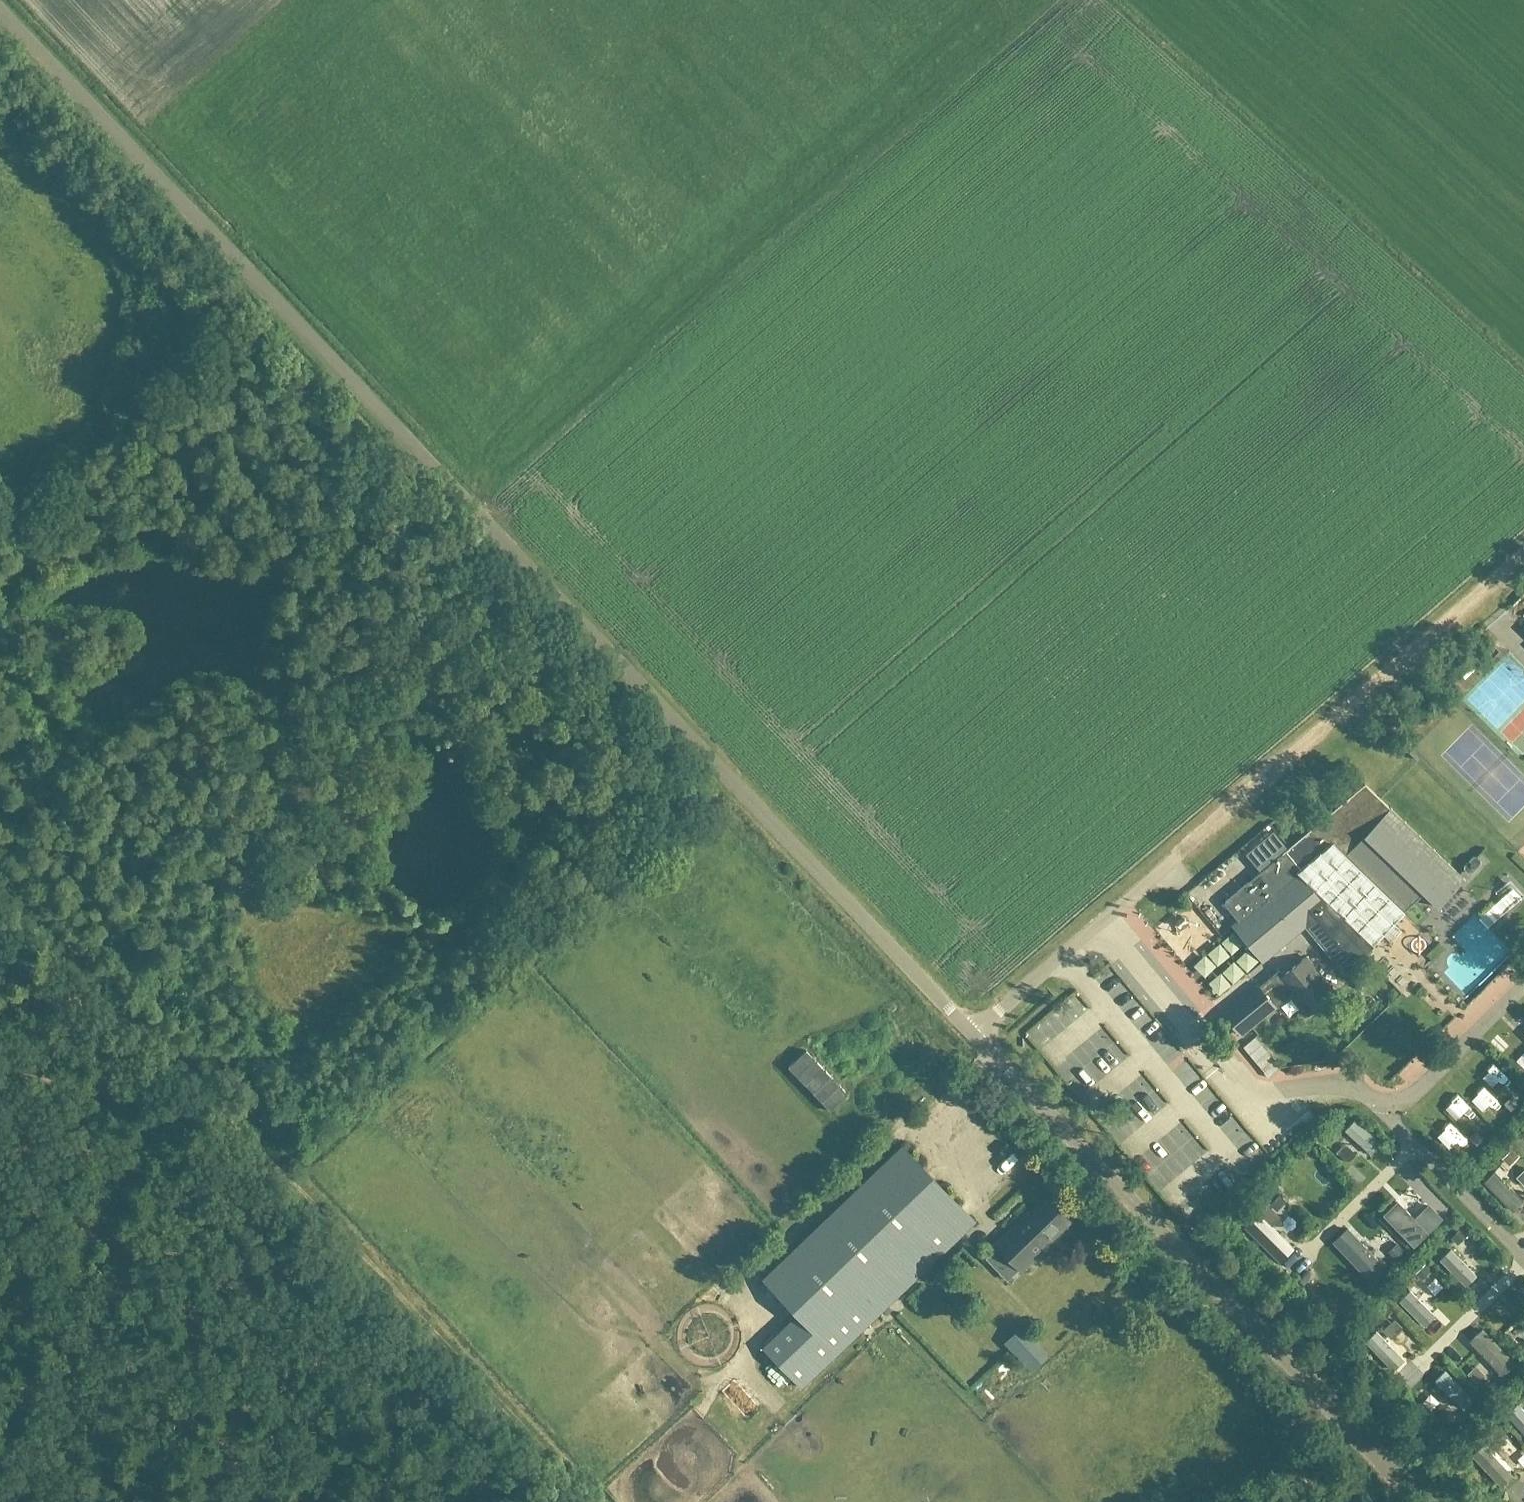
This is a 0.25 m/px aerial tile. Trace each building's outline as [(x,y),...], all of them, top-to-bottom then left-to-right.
[(1470,699),(1519,748),(1523,742),(1523,672),(1510,658),(1470,699)] [(1343,973),(1364,956),(1363,954),(1405,911),(1422,894),(1438,908),(1465,880),(1364,785),(1288,849),(1260,872),(1224,903),(1240,921),(1233,927),(1262,963),(1305,927),(1343,973)] [(1246,856),(1260,872),(1288,849),(1274,832),(1246,856)] [(1481,861),(1477,857),(1474,857),(1464,866),(1464,869),(1469,873),(1472,873),(1481,864),(1481,861)] [(1249,973),(1259,964),(1250,954),(1240,963),(1249,973)] [(1210,979),(1218,965),(1206,957),(1197,970),(1210,979)] [(1223,1016),(1241,1037),(1275,1008),(1274,1006),(1289,993),(1308,1016),(1335,993),(1305,958),(1283,977),(1279,972),(1259,989),(1257,987),(1223,1016)] [(1260,1041),(1249,1049),(1266,1071),(1277,1063),(1260,1041)] [(788,1069),(796,1078),(819,1101),(829,1112),(848,1094),(806,1051),(788,1069)] [(1451,1099),(1443,1107),(1476,1137),(1483,1129),(1451,1099)] [(1293,1138),(1308,1128),(1300,1116),(1285,1126),(1293,1138)] [(1368,1151),(1378,1140),(1360,1123),(1350,1135),(1368,1151)] [(1245,1132),(1234,1140),(1243,1152),(1253,1144),(1245,1132)] [(800,1389),(835,1356),(974,1223),(902,1147),(762,1280),(797,1317),(762,1350),(800,1389)] [(1352,1169),(1362,1160),(1353,1150),(1343,1159),(1352,1169)] [(1317,1195),(1329,1184),(1322,1177),(1329,1170),(1314,1155),(1287,1180),(1303,1197),(1311,1189),(1317,1195)] [(1070,1224),(1047,1200),(1030,1216),(1029,1214),(995,1246),(1020,1272),(1070,1224)] [(1424,1203),(1410,1217),(1398,1205),(1386,1217),(1414,1246),(1440,1220),(1424,1203)] [(1515,1211),(1523,1223),(1523,1204),(1515,1211)] [(1249,1232),(1288,1271),(1301,1258),(1262,1218),(1249,1232)] [(1305,1246),(1312,1237),(1293,1222),(1286,1231),(1305,1246)] [(1349,1255),(1378,1280),(1390,1266),(1361,1241),(1349,1255)] [(1008,1319),(995,1332),(1006,1344),(1031,1371),(1044,1358),(1019,1331),(1008,1319)] [(1399,1321),(1388,1326),(1396,1342),(1407,1336),(1399,1321)] [(1374,1345),(1396,1374),(1409,1365),(1386,1336),(1374,1345)] [(1453,1376),(1441,1385),(1460,1411),(1472,1402),(1453,1376)] [(1515,1416),(1523,1429),(1523,1410),(1515,1416)]
